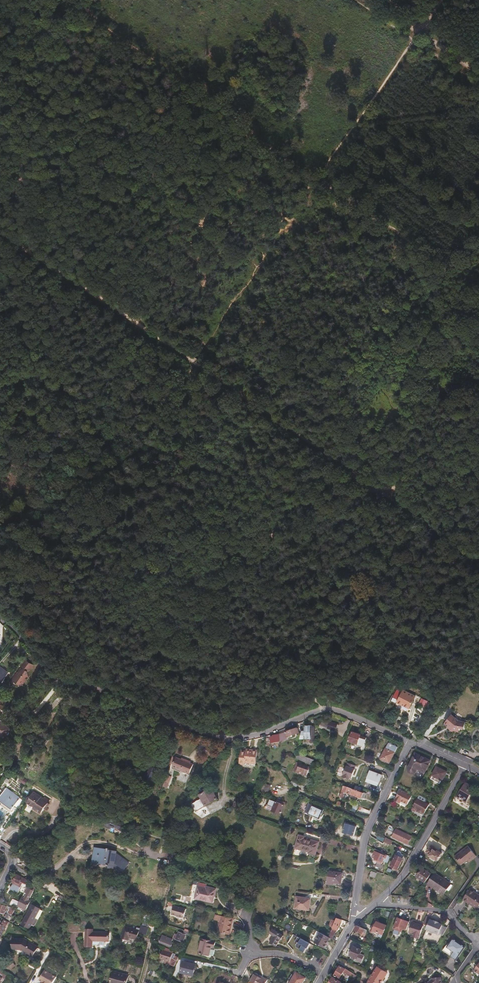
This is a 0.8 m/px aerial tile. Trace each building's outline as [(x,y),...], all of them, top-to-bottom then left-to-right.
[(26,659),(19,670),(14,678),(17,680),(22,683),(28,680),(30,676),(29,671),(30,669),(27,667),(31,662),(26,659)] [(1,666),(0,668),(0,681),(1,682),(8,672),(1,666)] [(19,670),(16,669),(10,680),(13,680),(14,678),(19,670)] [(390,696),(395,698),(400,689),(394,686),(390,696)] [(400,689),(395,698),(392,704),(404,710),(412,695),(400,689)] [(447,718),(444,723),(449,726),(448,728),(450,730),(451,731),(453,732),(455,731),(455,729),(460,729),(460,727),(464,728),(465,720),(458,720),(454,717),(450,714),(447,718)] [(3,737),(10,729),(0,721),(0,734),(3,737)] [(330,721),(329,725),(328,728),(335,731),(338,724),(330,721)] [(319,728),(327,730),(328,728),(329,725),(321,722),(319,728)] [(316,740),(315,730),(311,730),(311,726),(305,727),(305,731),(303,731),(301,737),(301,739),(306,739),(306,742),(314,741),(316,740)] [(298,728),(286,732),(288,737),(300,734),(298,728)] [(350,742),(364,746),(366,738),(361,736),(361,735),(353,732),(350,742)] [(389,743),(386,748),(395,752),(397,747),(389,743)] [(208,748),(205,752),(211,757),(214,753),(217,749),(214,747),(211,751),(208,748)] [(246,748),(245,750),(245,752),(241,751),(239,763),(245,764),(245,761),(250,761),(250,763),(256,763),(257,751),(252,750),(252,749),(246,748)] [(381,759),(390,763),(395,752),(386,748),(381,759)] [(23,753),(20,757),(25,762),(29,758),(23,753)] [(298,753),(296,758),(299,759),(312,765),(314,760),(298,753)] [(174,754),(171,762),(177,764),(176,767),(192,773),(197,761),(181,755),(180,757),(174,754)] [(415,754),(410,765),(408,769),(408,771),(409,773),(410,774),(412,775),(414,774),(415,773),(417,769),(425,773),(430,761),(415,754)] [(348,763),(343,777),(350,780),(350,778),(352,778),(355,770),(356,766),(348,763)] [(297,766),(294,773),(298,774),(298,773),(307,776),(310,768),(301,765),(300,767),(297,766)] [(146,773),(149,779),(149,780),(149,779),(154,777),(156,777),(155,775),(154,773),(157,769),(150,766),(146,773)] [(441,781),(442,782),(447,772),(437,767),(432,776),(433,777),(431,779),(440,784),(441,781)] [(383,776),(371,772),(367,782),(377,787),(383,776)] [(28,781),(22,776),(19,781),(25,785),(28,781)] [(433,777),(432,776),(429,781),(440,787),(442,782),(441,781),(440,784),(431,779),(433,777)] [(466,783),(458,797),(466,802),(474,788),(466,783)] [(261,790),(268,793),(270,786),(263,784),(261,790)] [(218,799),(210,785),(199,792),(202,798),(192,804),(197,811),(218,799)] [(342,792),(351,795),(354,789),(344,786),(342,792)] [(354,789),(351,795),(362,799),(364,793),(354,789)] [(0,797),(0,805),(10,812),(19,800),(5,790),(0,797)] [(395,801),(400,804),(402,801),(408,805),(412,796),(400,790),(395,801)] [(33,792),(29,798),(30,798),(27,803),(33,807),(40,796),(33,792)] [(41,797),(40,796),(33,807),(32,808),(41,814),(44,809),(45,807),(47,808),(49,805),(40,798),(41,797)] [(234,806),(246,810),(249,802),(236,798),(234,806)] [(412,809),(416,811),(417,810),(420,811),(425,813),(430,804),(418,798),(412,809)] [(267,809),(280,815),(284,805),(271,800),(267,809)] [(308,814),(318,818),(322,809),(312,805),(308,814)] [(110,828),(115,830),(116,827),(120,828),(124,830),(125,828),(129,829),(130,825),(108,817),(104,826),(110,828)] [(358,826),(345,823),(343,833),(355,836),(358,826)] [(397,829),(396,832),(393,837),(409,845),(413,837),(404,833),(397,829)] [(309,854),(315,855),(319,842),(305,839),(306,837),(299,835),(296,848),(309,852),(309,854)] [(469,862),(476,857),(468,846),(454,857),(461,865),(468,860),(469,862)] [(437,861),(442,853),(438,851),(437,852),(430,848),(427,852),(430,855),(430,856),(437,861)] [(92,862),(106,864),(114,869),(120,873),(128,863),(121,859),(115,854),(114,856),(108,851),(108,849),(106,849),(106,852),(101,851),(102,850),(94,849),(92,862)] [(376,856),(375,859),(382,863),(383,861),(388,863),(390,857),(383,853),(383,855),(378,852),(376,856)] [(391,867),(398,870),(403,858),(397,855),(391,867)] [(417,877),(425,883),(431,875),(422,869),(417,877)] [(334,885),(334,883),(341,884),(343,873),(330,871),(328,884),(334,885)] [(443,895),(447,889),(445,888),(449,883),(436,873),(428,884),(443,895)] [(23,883),(28,885),(30,881),(25,879),(17,874),(15,878),(15,879),(10,889),(17,893),(23,883)] [(18,906),(25,910),(31,899),(29,898),(35,886),(32,885),(25,896),(23,894),(19,902),(18,906)] [(217,889),(207,887),(206,889),(198,887),(195,898),(214,902),(217,889)] [(478,906),(478,905),(478,895),(470,890),(464,900),(469,903),(470,901),(478,906)] [(297,897),(295,909),(309,910),(311,899),(297,897)] [(31,915),(36,906),(32,904),(27,913),(31,915)] [(185,909),(173,905),(170,914),(182,917),(185,909)] [(31,924),(34,926),(38,919),(35,917),(38,912),(40,908),(36,906),(31,915),(27,913),(24,920),(27,922),(24,927),(29,929),(31,924)] [(215,915),(214,920),(221,921),(218,932),(230,934),(233,919),(215,915)] [(337,918),(336,921),(333,928),(336,930),(337,930),(340,923),(341,923),(342,920),(337,918)] [(398,918),(395,926),(403,929),(406,930),(409,922),(398,918)] [(373,934),(373,932),(377,922),(378,920),(375,919),(370,933),(373,934)] [(8,922),(4,920),(3,921),(0,927),(0,938),(8,922)] [(433,921),(430,920),(427,926),(425,930),(438,935),(442,927),(442,925),(438,923),(439,923),(434,921),(433,921)] [(377,922),(373,932),(380,934),(379,937),(382,938),(387,926),(377,922)] [(413,923),(410,933),(413,934),(412,937),(419,939),(423,926),(413,923)] [(121,937),(129,940),(130,937),(137,939),(139,930),(125,926),(121,937)] [(355,931),(363,934),(365,930),(357,926),(355,931)] [(438,935),(442,937),(446,929),(442,927),(438,935)] [(85,947),(93,947),(93,944),(93,941),(105,941),(109,941),(110,932),(93,932),(93,929),(86,929),(85,947)] [(273,929),(270,934),(274,936),(270,943),(276,947),(280,940),(281,940),(283,936),(273,929)] [(179,932),(176,939),(183,942),(186,935),(179,932)] [(329,937),(320,932),(314,943),(325,948),(331,938),(329,937)] [(160,942),(171,947),(174,940),(162,935),(160,942)] [(311,944),(298,937),(296,942),(298,943),(296,946),(297,947),(301,949),(300,950),(305,953),(307,949),(308,949),(311,944)] [(13,949),(20,949),(32,956),(38,947),(24,938),(13,938),(13,949)] [(211,946),(215,947),(216,942),(202,939),(199,953),(209,955),(211,946)] [(464,947),(456,942),(452,940),(443,953),(455,961),(464,947)] [(173,970),(179,957),(173,954),(174,950),(163,947),(161,955),(173,959),(169,968),(173,970)] [(360,955),(362,950),(353,947),(349,956),(361,961),(363,956),(360,955)] [(184,962),(181,973),(193,976),(196,965),(184,962)] [(345,972),(349,974),(349,975),(349,976),(352,977),(354,974),(340,966),(334,976),(339,980),(345,972)] [(387,973),(378,967),(368,982),(381,982),(387,973)] [(2,977),(5,979),(8,974),(0,969),(0,973),(4,975),(2,977)] [(56,976),(45,970),(39,979),(43,982),(44,982),(53,982),(56,976)] [(114,971),(111,982),(126,982),(128,975),(114,971)] [(306,978),(296,972),(290,982),(303,982),(306,978)] [(255,974),(250,982),(265,982),(267,980),(264,978),(263,979),(255,974)]
